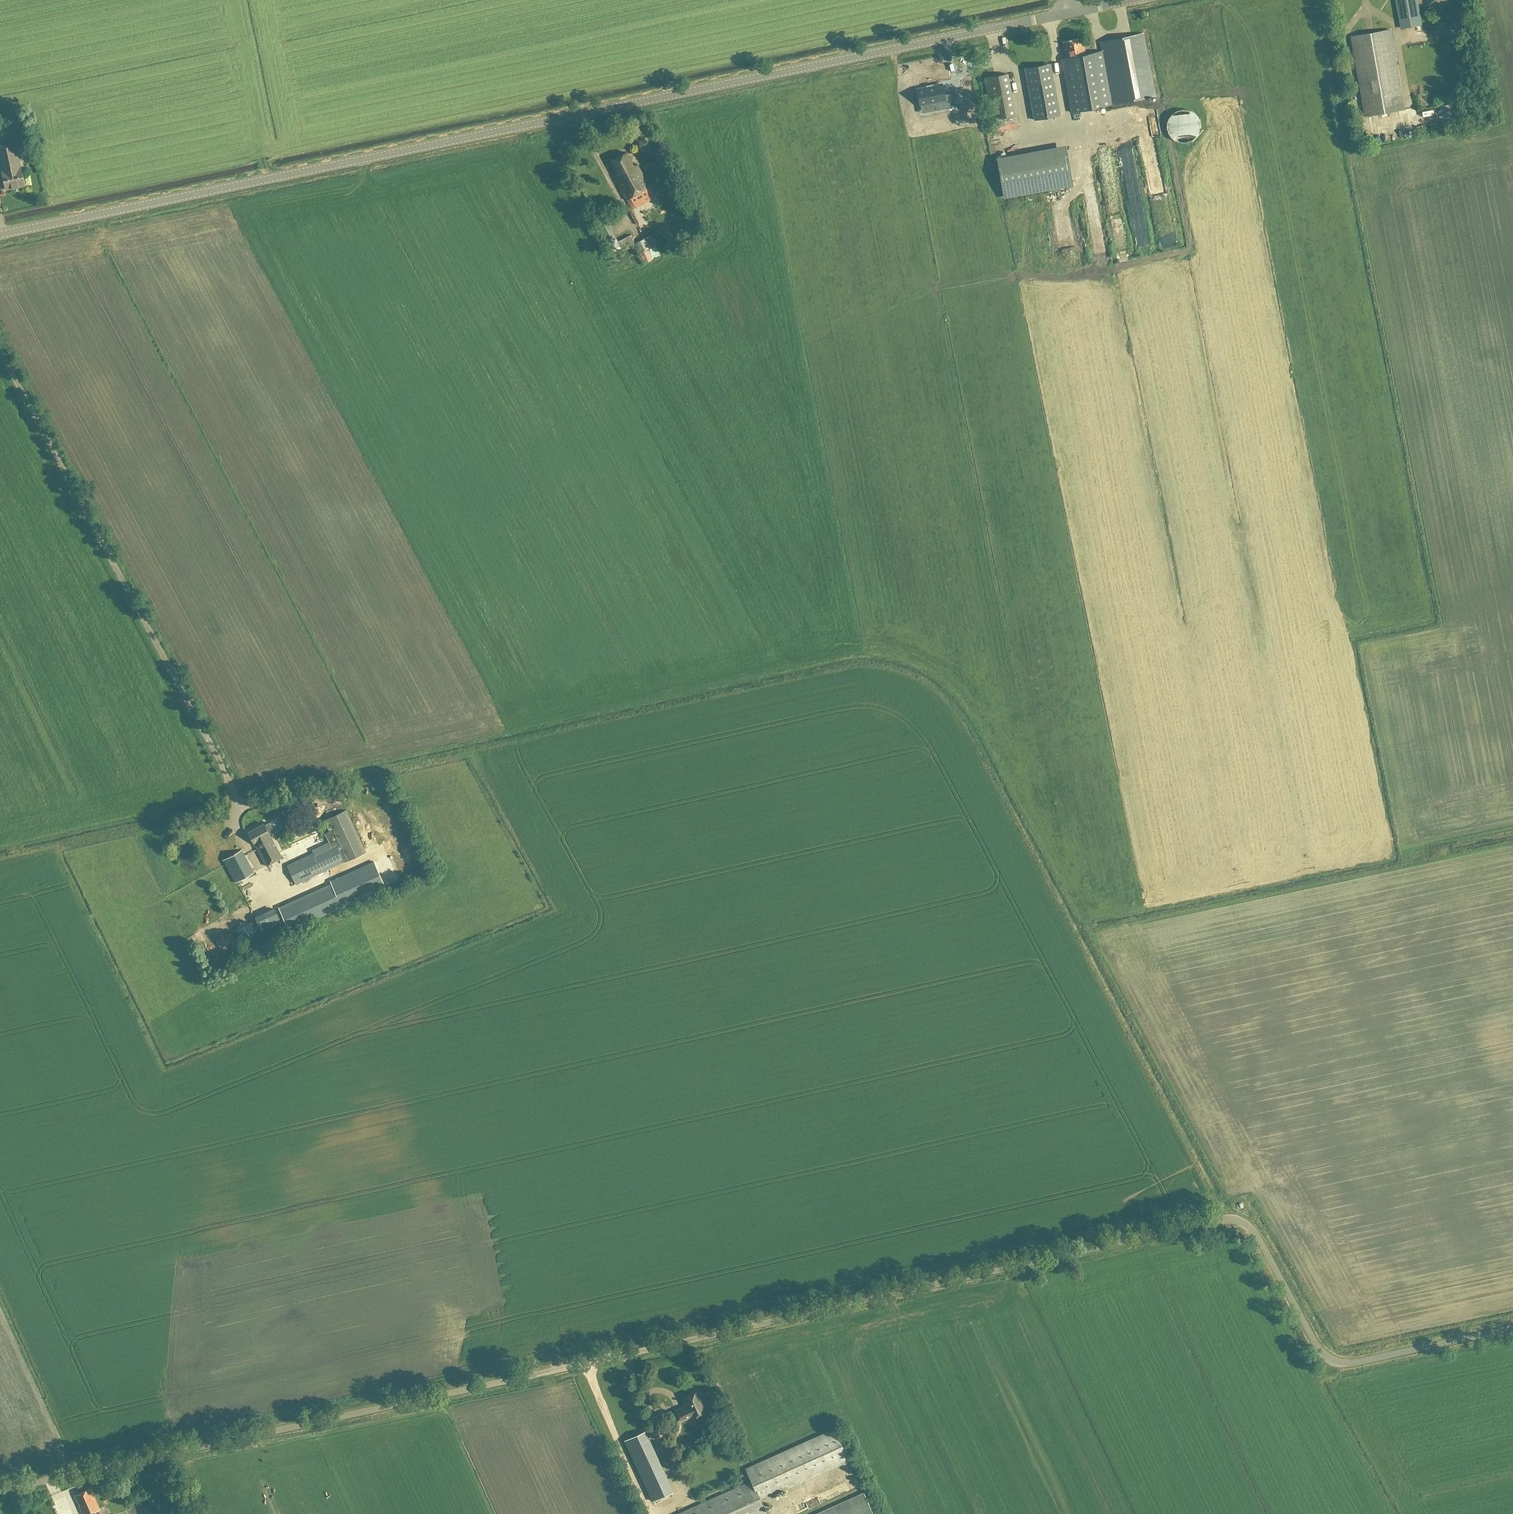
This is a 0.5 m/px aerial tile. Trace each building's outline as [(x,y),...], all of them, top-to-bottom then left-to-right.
[(1401,28),(1421,24),(1417,0),(1396,0),(1401,28)] [(1404,109),(1391,30),(1351,37),(1364,116),(1404,109)] [(1062,42),(1075,111),(1155,97),(1143,34),(1101,42),(1103,51),(1085,54),(1082,39),(1062,42)] [(1034,120),(1059,115),(1050,64),(1024,69),(1034,120)] [(995,120),(998,119),(999,126),(1004,125),(1016,123),(1015,116),(1017,115),(1010,74),(987,78),(995,120)] [(936,102),(937,110),(956,106),(953,93),(944,94),(942,85),(917,90),(920,105),(936,102)] [(1173,139),(1176,140),(1178,142),(1183,142),(1185,142),(1188,142),(1191,141),(1194,139),(1196,137),(1198,134),(1199,132),(1200,129),(1200,125),(1200,122),(1198,118),(1197,116),(1195,114),(1192,112),(1190,111),(1187,110),(1183,110),(1180,110),(1177,111),(1174,113),(1172,115),(1170,118),(1169,121),(1168,123),(1168,126),(1168,130),(1169,133),(1171,136),(1173,139)] [(1030,137),(1032,158),(1048,156),(1049,166),(1060,164),(1059,158),(1062,158),(1063,170),(1078,168),(1079,172),(1087,171),(1083,131),(1030,137)] [(17,136),(0,140),(0,170),(1,170),(6,190),(25,186),(19,160),(23,159),(17,136)] [(641,150),(648,146),(645,139),(637,143),(641,150)] [(611,161),(618,175),(614,177),(626,200),(649,187),(638,165),(634,167),(626,153),(611,161)] [(1152,170),(1155,186),(1166,184),(1163,168),(1152,170)] [(1025,183),(1024,172),(1015,172),(1016,184),(1025,183)] [(599,227),(602,232),(613,254),(621,250),(622,252),(636,245),(631,235),(617,242),(608,222),(599,227)] [(649,248),(639,252),(644,263),(660,255),(656,246),(649,249),(649,248)] [(329,832),(325,834),(329,843),(312,851),(313,853),(287,866),(296,885),(365,851),(346,811),(324,821),(329,832)] [(263,824),(248,832),(267,866),(282,858),(263,824)] [(253,873),(242,850),(223,860),(235,883),(253,873)] [(279,907),(290,931),(385,887),(373,861),(330,881),(331,883),(279,907)] [(255,916),(256,919),(250,922),(241,922),(236,931),(241,939),(250,939),(254,931),(257,935),(282,924),(274,907),(255,916)] [(212,955),(221,952),(218,943),(209,946),(212,955)] [(684,1398),(688,1405),(676,1410),(681,1421),(692,1416),(693,1418),(705,1412),(696,1392),(684,1398)] [(766,1512),(760,1500),(848,1460),(834,1429),(746,1469),(751,1481),(679,1513),(763,1513),(766,1512)] [(645,1430),(628,1437),(655,1502),(672,1495),(645,1430)] [(690,1442),(680,1447),(683,1454),(693,1450),(690,1442)] [(854,1486),(861,1481),(857,1475),(850,1480),(854,1486)] [(97,1509),(99,1508),(90,1489),(74,1496),(83,1513),(86,1513),(87,1513),(102,1513),(101,1512),(99,1513),(97,1509)] [(814,1491),(804,1496),(808,1505),(819,1500),(814,1491)] [(825,1513),(873,1513),(865,1496),(825,1513)]
